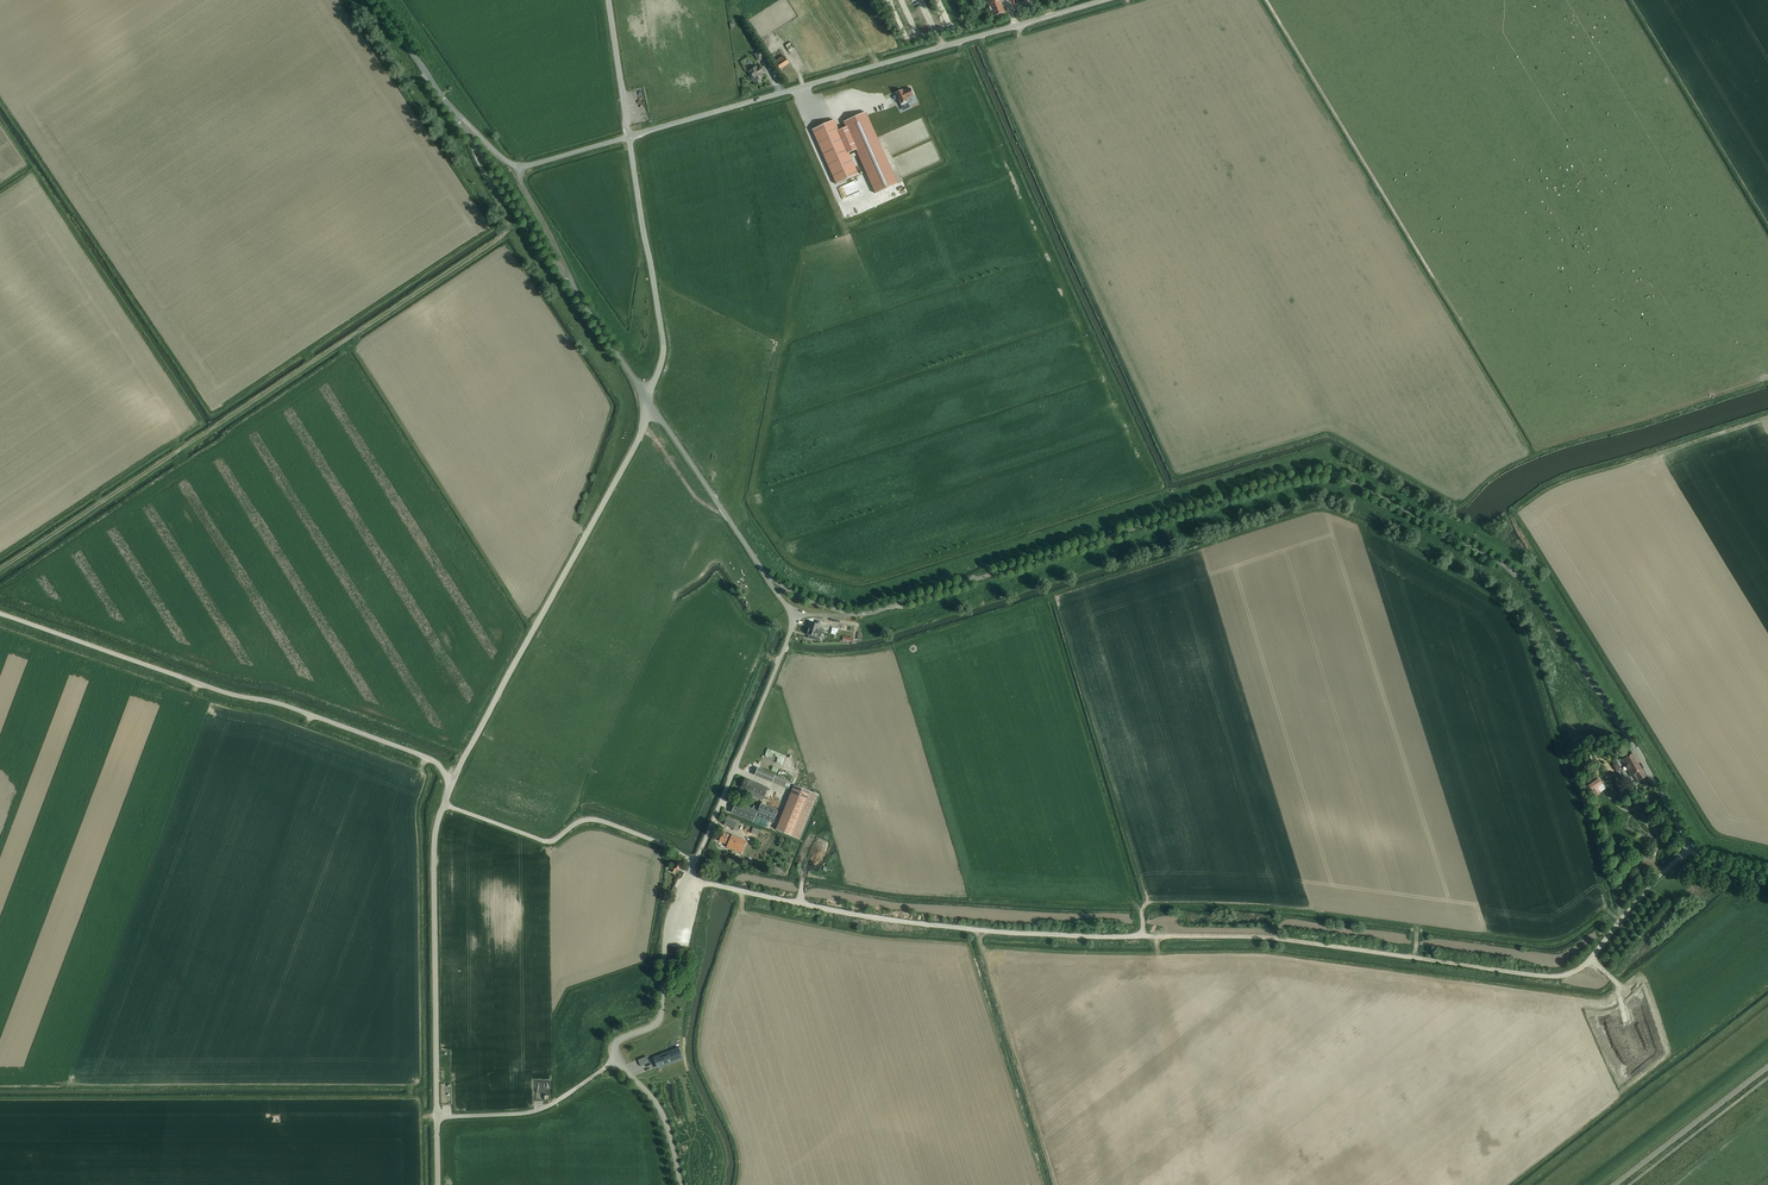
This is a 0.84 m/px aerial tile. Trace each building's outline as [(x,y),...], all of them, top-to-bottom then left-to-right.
[(986,6),(988,5),(992,15),(993,17),(1004,12),(1004,11),(1000,0),(1001,0),(983,0),(986,6)] [(759,60),(765,56),(760,48),(754,53),(759,60)] [(784,55),(774,62),(780,69),(789,63),(784,55)] [(756,81),(758,80),(758,81),(762,79),(761,78),(763,77),(761,74),(764,72),(760,66),(757,68),(756,67),(754,68),(754,66),(750,69),(751,70),(749,71),(751,74),(750,75),(753,79),(754,78),(756,81)] [(902,90),(895,92),(901,106),(907,103),(906,99),(913,95),(910,88),(902,91),(902,90)] [(866,112),(843,122),(845,127),(856,150),(875,193),(897,183),(866,112)] [(839,130),(834,120),(812,129),(836,184),(858,174),(849,153),(839,130)] [(845,127),(839,130),(849,153),(856,150),(845,127)] [(810,621),(809,628),(818,631),(820,624),(819,624),(820,621),(816,620),(816,623),(810,621)] [(807,634),(809,634),(808,637),(818,641),(821,632),(818,631),(809,628),(807,634)] [(1591,754),(1586,760),(1590,763),(1595,758),(1591,754)] [(1642,770),(1642,769),(1633,754),(1622,760),(1631,776),(1633,774),(1637,781),(1646,776),(1642,770)] [(767,777),(773,780),(772,782),(784,787),(787,780),(775,776),(776,773),(769,770),(767,777)] [(745,778),(741,787),(747,790),(746,793),(763,800),(768,787),(745,778)] [(1592,783),(1588,785),(1595,795),(1601,791),(1605,788),(1602,784),(1602,783),(1599,778),(1592,783)] [(794,785),(783,813),(776,829),(800,839),(818,794),(810,791),(794,785)] [(736,801),(731,813),(753,822),(756,815),(758,811),(758,810),(752,808),(736,801)] [(758,811),(756,815),(773,822),(777,811),(760,804),(758,810),(758,811)] [(1652,820),(1642,807),(1636,810),(1647,824),(1652,820)] [(724,824),(737,829),(738,828),(749,832),(751,827),(740,822),(740,821),(727,816),(724,824)] [(741,852),(746,840),(732,834),(731,835),(723,832),(719,840),(728,844),(727,846),(741,852)] [(683,863),(677,860),(671,871),(675,872),(676,869),(679,870),(683,863)] [(658,1067),(679,1059),(683,1057),(679,1049),(655,1058),(658,1067)] [(646,1056),(638,1059),(641,1066),(649,1062),(646,1056)]
